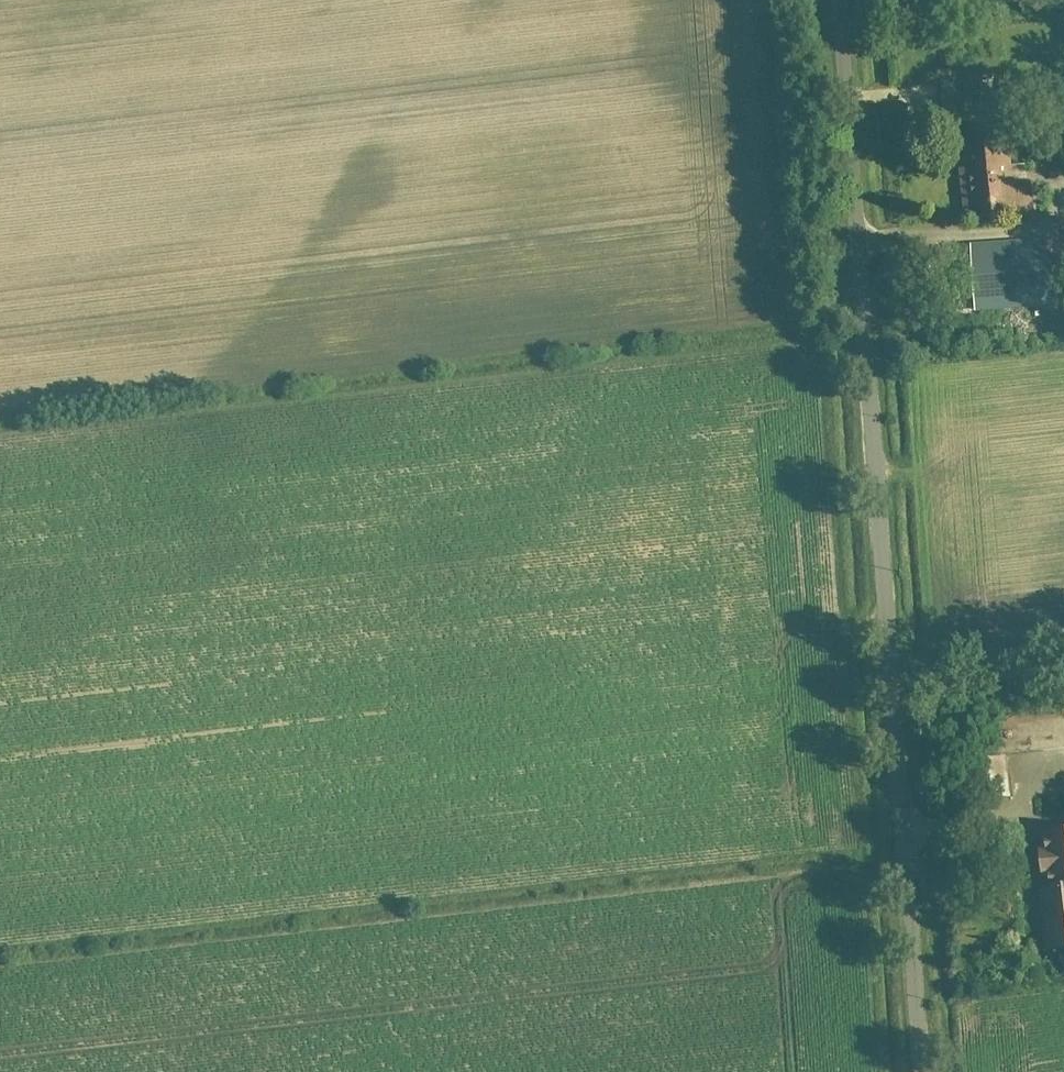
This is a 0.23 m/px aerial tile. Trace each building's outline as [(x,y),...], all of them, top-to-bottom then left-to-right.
[(1010,221),(1009,213),(1032,211),(1029,181),(1008,183),(1003,133),(953,137),(960,226),(1010,221)] [(978,245),(982,294),(1055,288),(1051,239),(978,245)] [(1047,951),(1063,949),(1063,836),(1039,838),(1047,951)]
